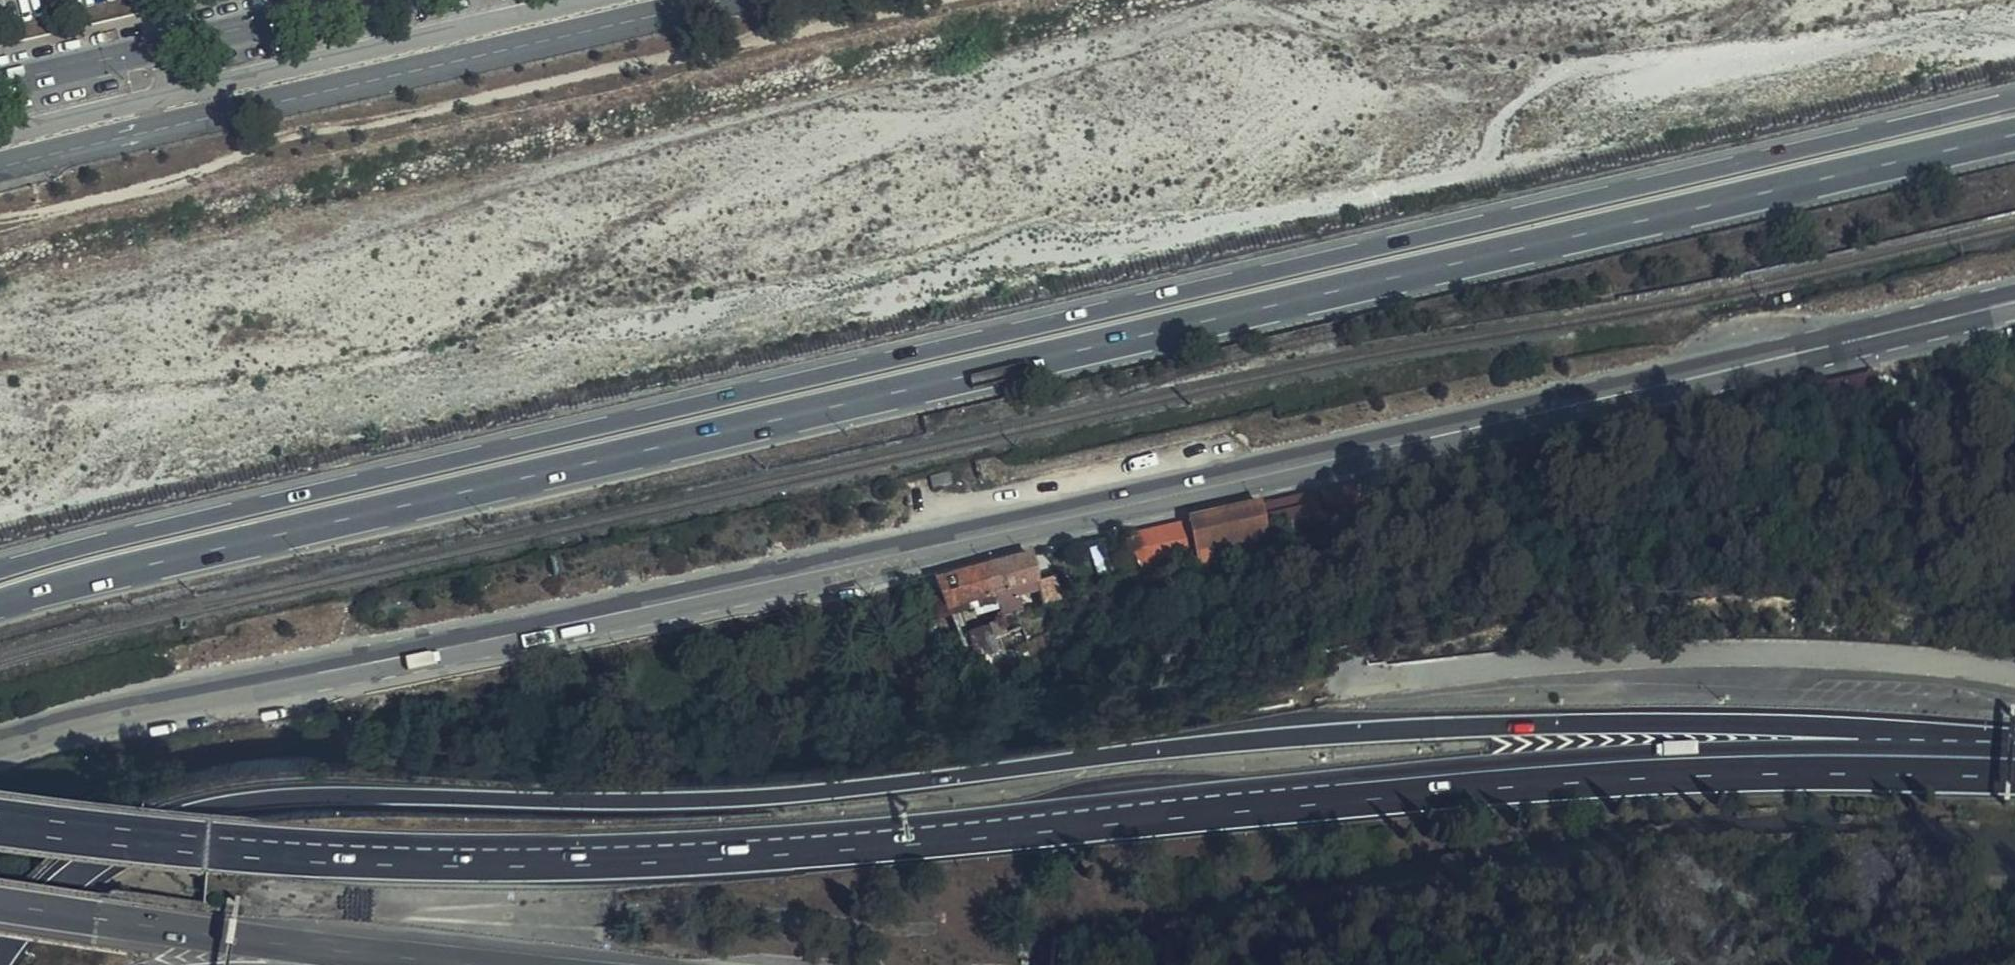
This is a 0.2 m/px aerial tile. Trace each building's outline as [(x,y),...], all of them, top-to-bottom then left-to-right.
[(933,489),(953,485),(950,473),(930,478),(933,489)] [(1269,534),(1270,536),(1331,521),(1327,507),(1323,488),(1262,502),(1269,534)] [(1189,519),(1196,552),(1269,534),(1262,502),(1209,514),(1189,519)] [(1196,552),(1189,519),(1125,534),(1128,545),(1138,567),(1196,552)] [(1039,584),(1054,579),(1047,554),(1032,557),(1039,584)] [(1032,557),(1005,563),(1015,592),(1037,586),(1040,585),(1039,584),(1032,557)] [(1005,563),(988,568),(997,596),(992,597),(997,611),(1014,606),(1012,593),(1015,592),(1005,563)] [(988,568),(937,581),(947,610),(992,597),(997,596),(988,568)] [(1060,597),(1059,595),(1054,579),(1039,584),(1040,585),(1037,586),(1042,601),(1060,597)]
